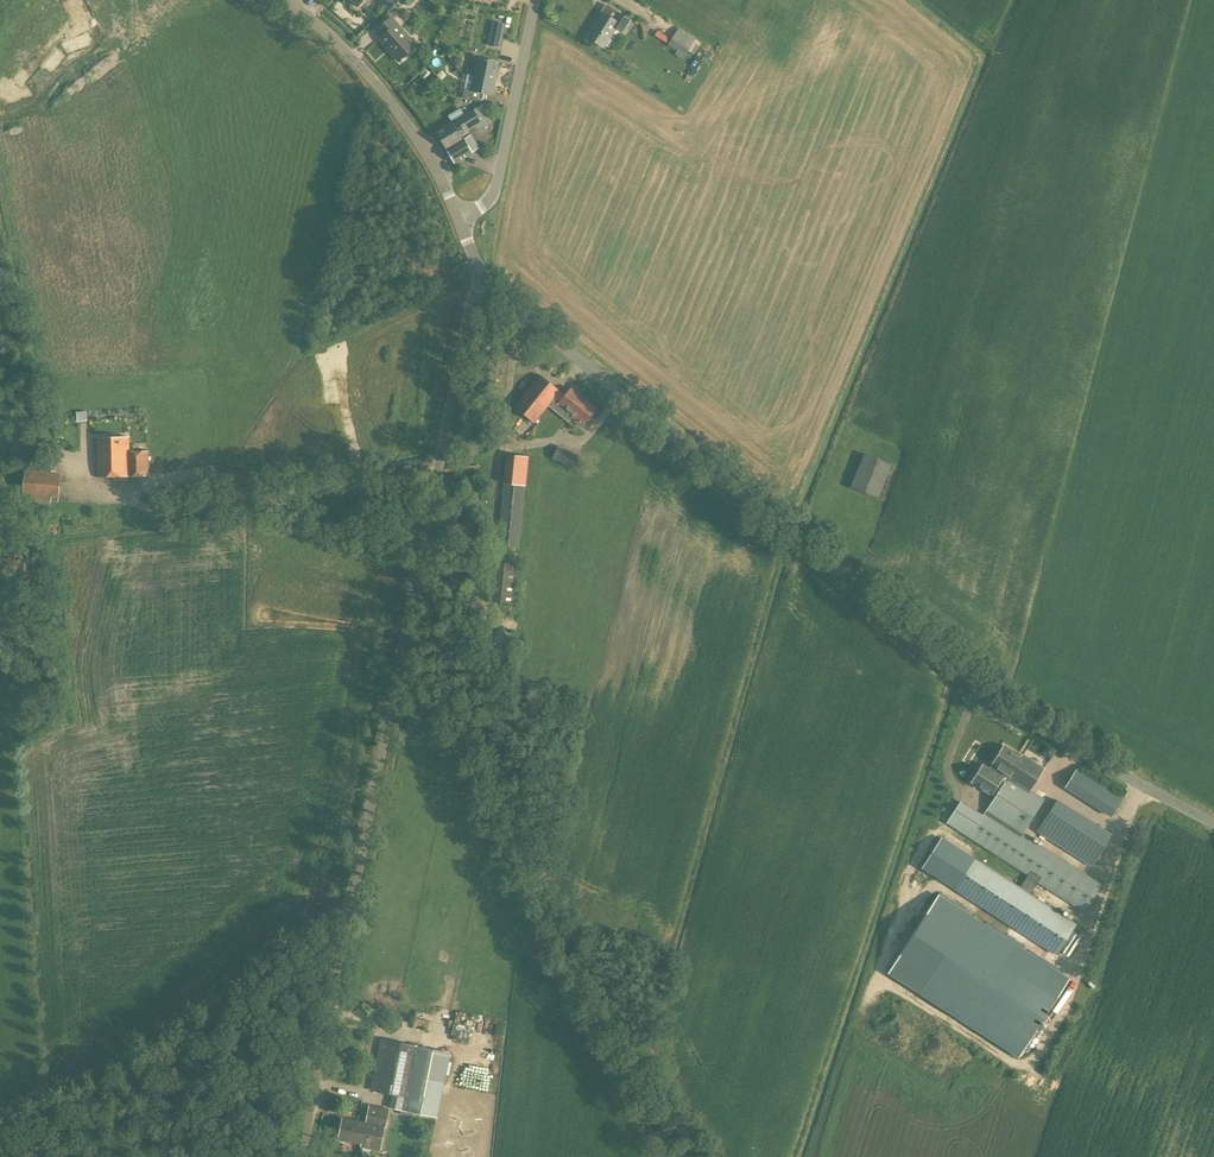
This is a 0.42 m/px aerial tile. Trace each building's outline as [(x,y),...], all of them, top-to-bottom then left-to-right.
[(385,10),(395,0),(381,0),(378,3),(385,10)] [(11,14),(16,8),(11,4),(6,11),(11,14)] [(586,36),(603,47),(612,33),(616,35),(619,31),(624,34),(631,20),(618,12),(613,19),(603,13),(593,29),(591,28),(586,36)] [(375,30),(381,37),(380,38),(400,59),(415,45),(408,38),(410,36),(391,16),(386,20),(375,30)] [(493,22),(489,37),(500,39),(504,24),(493,22)] [(677,50),(685,55),(687,50),(694,54),(699,46),(693,42),(694,39),(679,28),(669,44),(677,50)] [(657,35),(669,41),(672,36),(660,30),(657,35)] [(471,91),(464,89),(463,97),(482,101),(483,94),(492,96),(498,63),(478,59),(471,91)] [(473,110),(452,123),(436,132),(447,150),(446,150),(455,164),(472,153),(464,140),(462,141),(459,136),(481,123),(473,110)] [(548,405),(567,420),(573,414),(574,414),(585,401),(571,389),(565,396),(539,375),(513,407),(534,424),(548,405)] [(573,414),(567,420),(568,422),(571,418),(580,426),(594,409),(585,401),(574,414),(573,414)] [(79,411),(80,420),(89,419),(89,411),(79,411)] [(368,430),(386,426),(384,416),(365,420),(368,430)] [(386,426),(368,431),(371,443),(390,438),(386,426)] [(129,453),(129,438),(97,439),(97,477),(148,476),(147,452),(129,453)] [(552,459),(566,465),(572,452),(558,445),(552,459)] [(44,471),(56,472),(58,450),(47,449),(44,471)] [(572,452),(566,465),(573,469),(579,455),(572,452)] [(851,487),(877,498),(891,464),(864,453),(851,487)] [(506,454),(497,546),(519,548),(528,457),(506,454)] [(23,495),(21,507),(50,510),(51,502),(58,502),(61,475),(3,469),(0,492),(23,495)] [(496,562),(492,602),(513,604),(517,564),(496,562)] [(947,824),(1028,876),(1020,889),(971,858),(952,888),(1056,955),(1076,924),(1029,895),(1037,882),(1084,911),(1100,886),(1021,835),(1043,800),(1029,791),(1043,769),(1022,755),(1021,757),(1004,746),(992,765),(995,767),(992,772),(982,765),(971,783),(994,798),(983,817),(960,803),(947,824)] [(1065,788),(1111,817),(1122,798),(1077,769),(1065,788)] [(1112,835),(1057,800),(1037,831),(1091,867),(1112,835)] [(1070,978),(1052,967),(970,913),(918,992),(1018,1057),(1070,978)] [(422,1018),(419,1027),(430,1030),(433,1021),(422,1018)] [(390,1108),(415,1113),(438,1118),(450,1053),(427,1048),(380,1040),(370,1091),(393,1095),(390,1108)] [(361,1144),(361,1146),(380,1150),(385,1128),(389,1109),(369,1104),(365,1124),(342,1119),(338,1139),(361,1144)]
